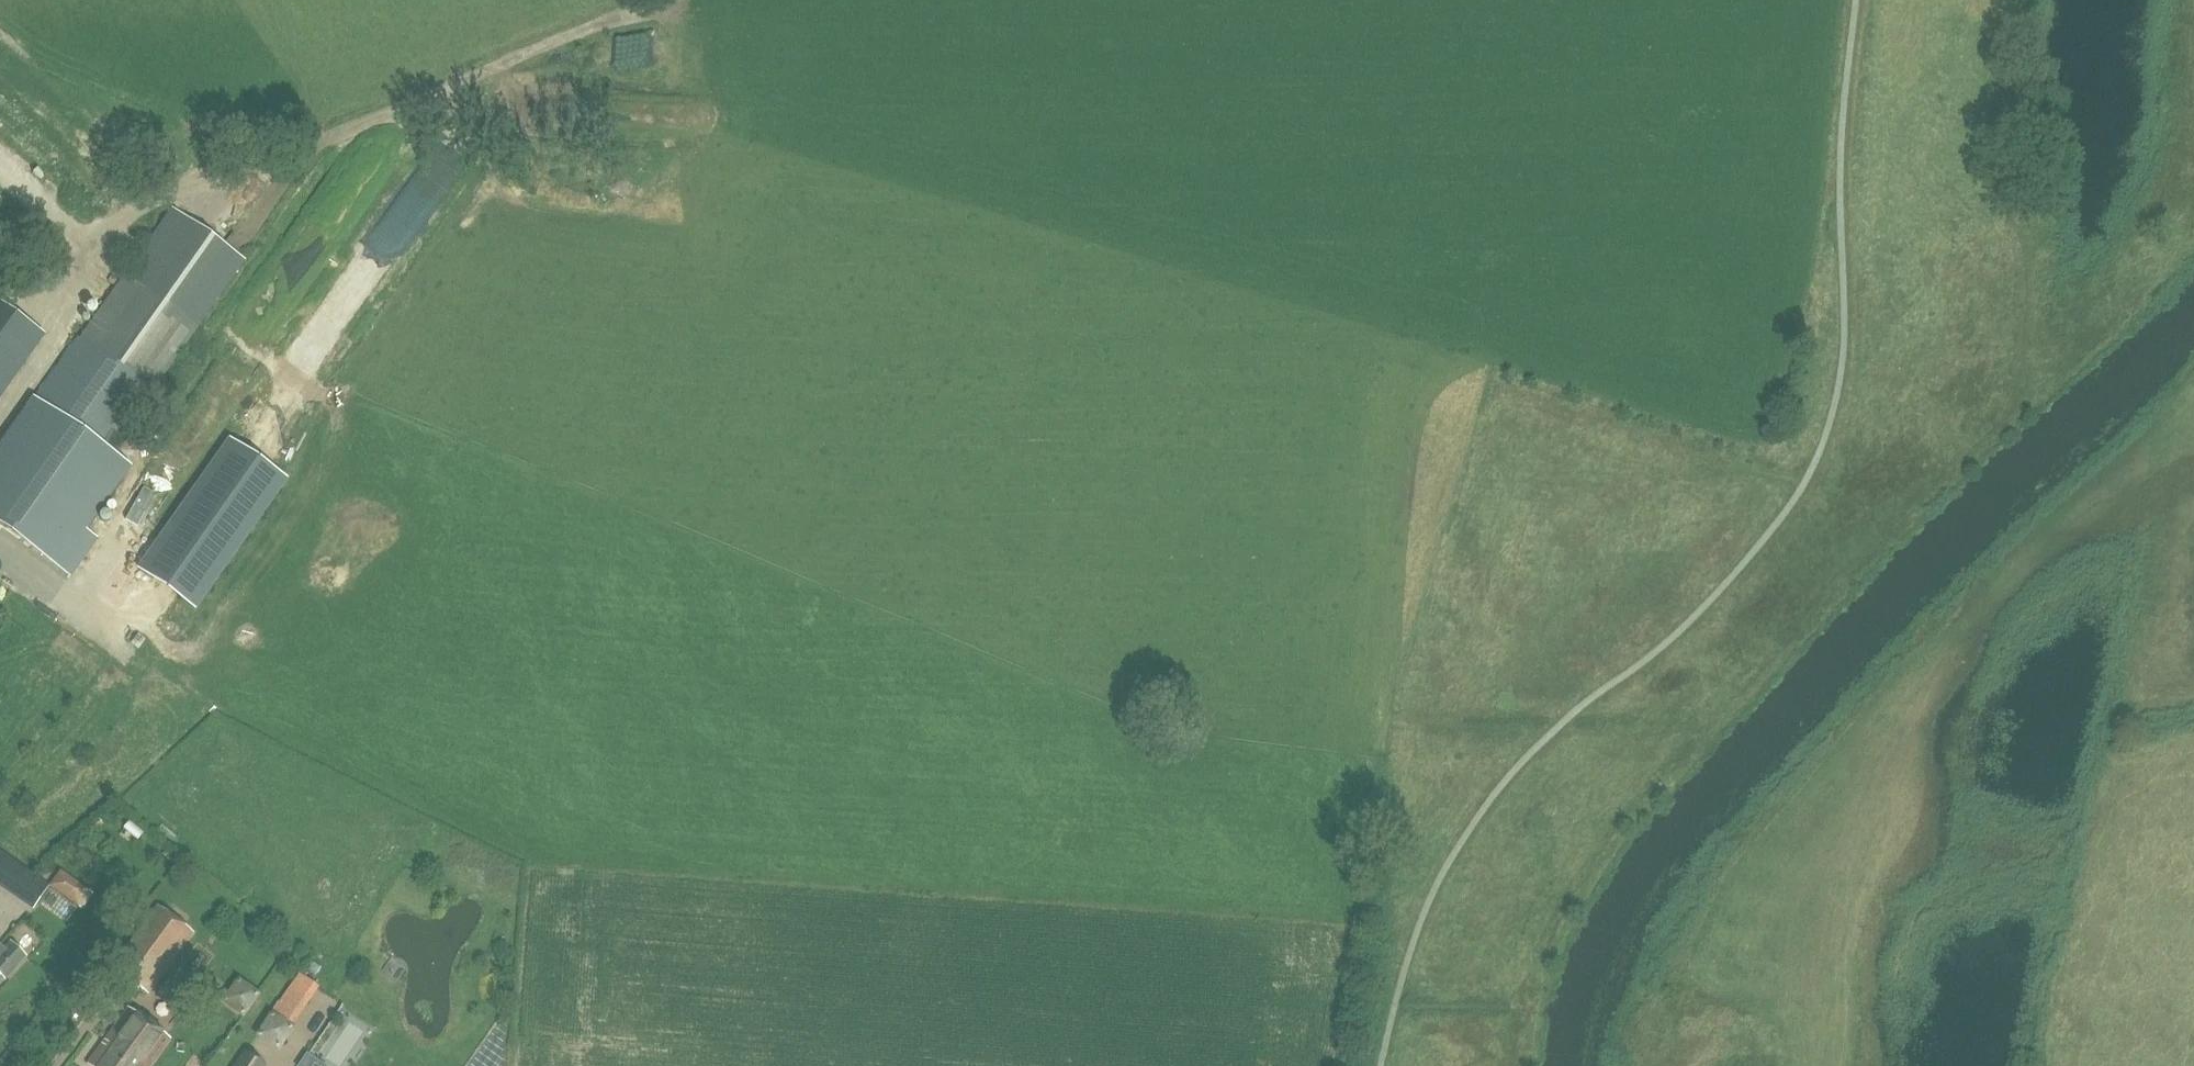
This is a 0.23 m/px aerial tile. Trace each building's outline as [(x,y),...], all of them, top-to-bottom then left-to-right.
[(198,324),(246,259),(172,205),(126,274),(80,338),(68,355),(13,433),(0,451),(0,528),(9,535),(56,568),(127,464),(108,451),(152,389),(198,324)] [(43,336),(0,306),(0,396),(43,336)] [(149,465),(156,458),(138,441),(131,449),(149,465)] [(238,502),(229,496),(218,513),(227,519),(238,502)] [(180,534),(168,551),(197,572),(210,554),(180,534)] [(49,883),(0,851),(0,883),(34,905),(49,883)] [(71,878),(60,870),(49,885),(60,893),(71,878)] [(147,993),(192,931),(156,905),(112,967),(147,993)] [(25,956),(10,943),(0,954),(0,975),(5,979),(25,956)] [(236,971),(223,995),(246,1008),(259,984),(236,971)] [(277,1046),(306,1003),(289,992),(260,1034),(277,1046)] [(171,1038),(129,1008),(88,1065),(89,1065),(151,1065),(171,1038)] [(333,1037),(347,1023),(337,1012),(322,1026),(333,1037)] [(265,1065),(246,1051),(236,1065),(264,1065),(265,1065)]
